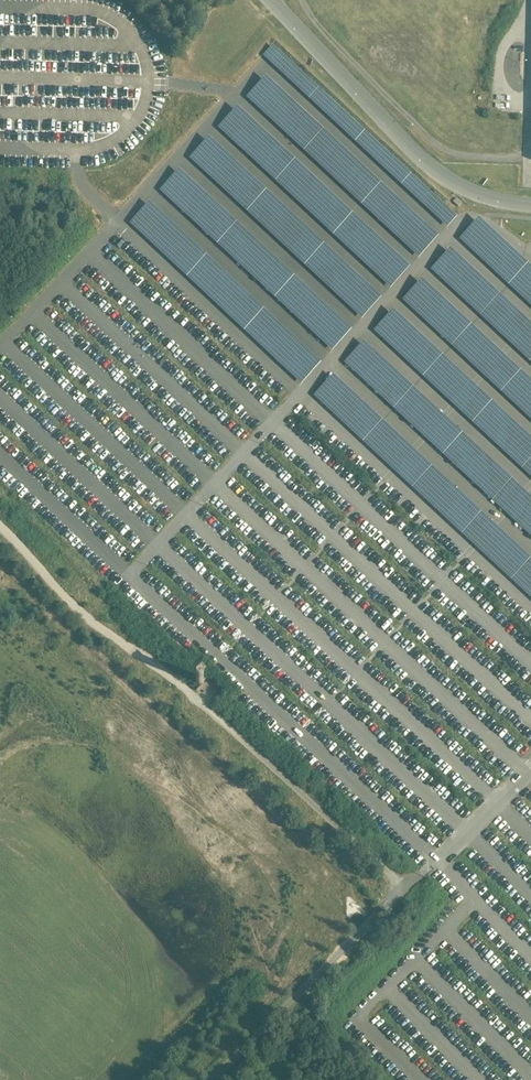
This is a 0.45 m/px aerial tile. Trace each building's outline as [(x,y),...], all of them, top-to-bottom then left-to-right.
[(273,46),(263,56),(447,227),(457,217),(273,46)] [(266,76),(246,98),(419,258),(439,237),(266,76)] [(238,107),(218,128),(390,289),(410,267),(238,107)] [(209,138),(189,159),(362,320),(382,299),(209,138)] [(179,170),(159,191),(332,352),(352,330),(179,170)] [(149,202),(129,223),(302,384),(322,363),(149,202)] [(459,239),(530,306),(530,265),(480,218),(459,239)] [(430,270),(511,345),(530,364),(530,323),(450,248),(430,270)] [(402,301),(483,376),(530,421),(530,380),(503,354),(422,279),(402,301)] [(373,331),(454,406),(530,478),(530,438),(474,385),(393,310),(373,331)] [(344,363),(424,438),(505,514),(530,537),(530,497),(525,492),(445,417),(364,342),(344,363)] [(314,396),(394,471),(475,546),(530,597),(530,558),(495,525),(414,450),(333,375),(314,396)]
